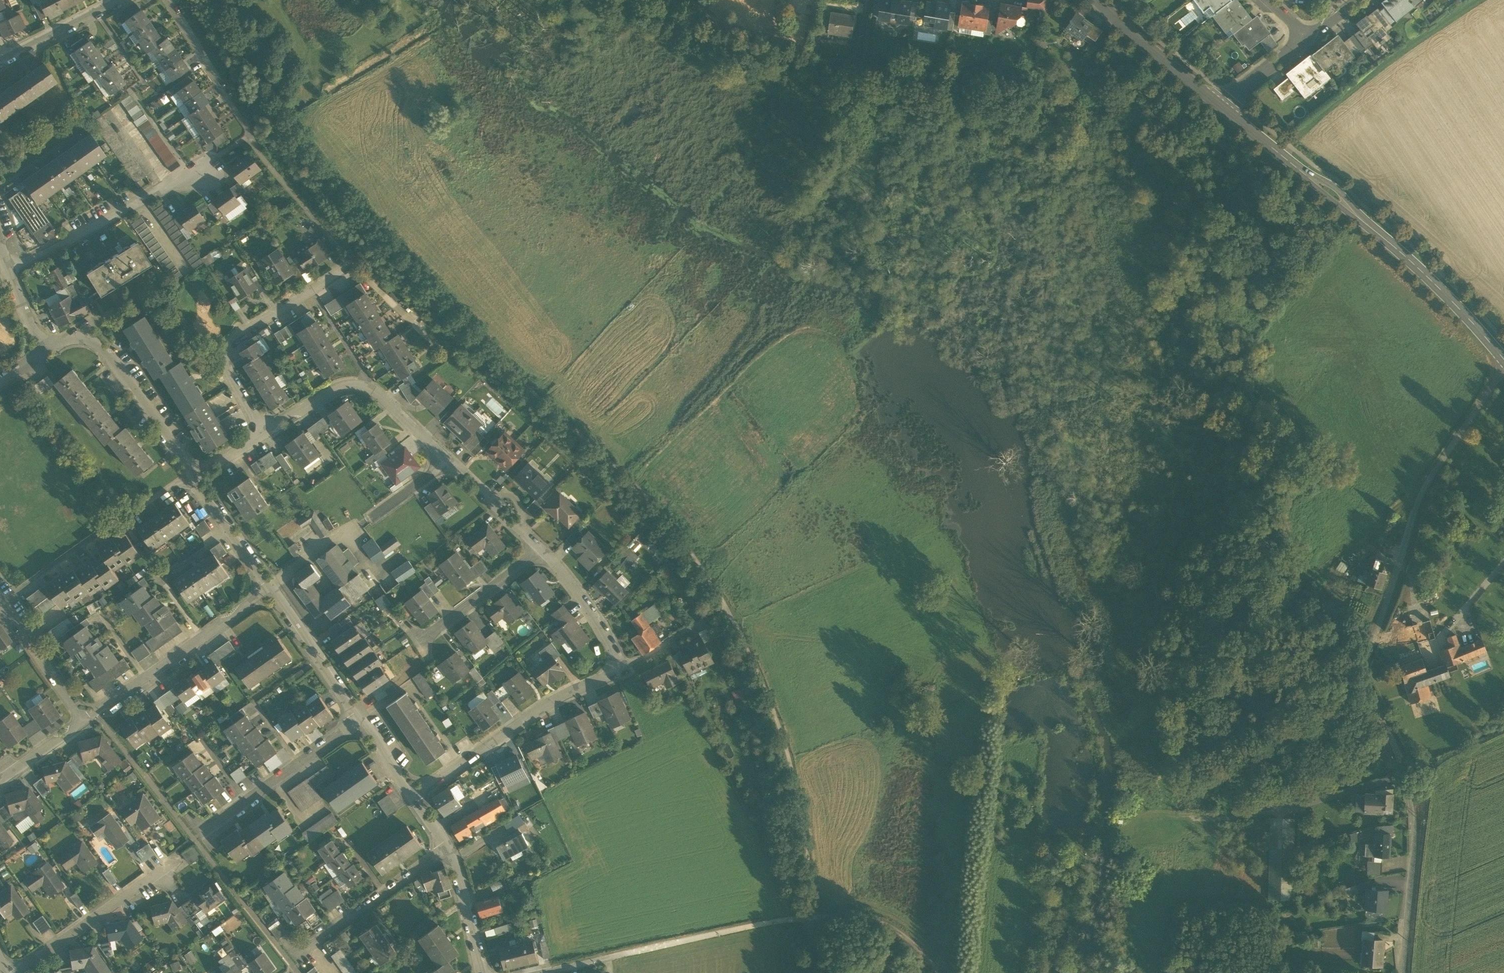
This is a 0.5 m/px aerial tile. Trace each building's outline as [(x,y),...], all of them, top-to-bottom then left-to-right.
[(61,10),(55,0),(46,0),(46,1),(39,5),(44,15),(45,15),(47,14),(49,19),(62,12),(61,10)] [(61,10),(79,1),(81,0),(55,0),(61,10)] [(895,26),(899,23),(900,21),(907,22),(907,18),(910,2),(909,2),(900,1),(901,0),(882,0),(879,18),(886,19),(886,21),(889,25),(895,26)] [(907,18),(915,19),(916,16),(917,7),(918,2),(910,0),(909,2),(910,2),(907,18)] [(1044,10),(1046,0),(1028,0),(1027,7),(1044,10)] [(1205,21),(1209,17),(1204,11),(1196,0),(1189,0),(1205,21)] [(1204,11),(1209,7),(1214,13),(1232,0),(1231,0),(1196,0),(1204,11)] [(1227,30),(1230,29),(1248,14),(1237,0),(1232,0),(1214,13),(1227,30)] [(1388,3),(1379,11),(1391,27),(1397,22),(1396,22),(1395,20),(1412,6),(1414,8),(1424,0),(1386,0),(1388,3)] [(923,25),(946,28),(949,11),(950,4),(937,1),(937,3),(927,2),(926,8),(917,7),(916,16),(925,17),(923,25)] [(32,4),(40,20),(46,17),(45,15),(44,15),(39,5),(37,6),(36,2),(32,4)] [(988,6),(976,4),(963,2),(961,15),(959,25),(960,25),(972,27),(984,30),(985,30),(986,19),(988,6)] [(997,28),(1002,29),(1008,24),(1010,26),(1015,22),(1016,18),(1019,16),(1021,7),(1005,4),(1000,7),(997,28)] [(121,15),(125,21),(140,10),(136,5),(121,15)] [(1204,11),(1209,17),(1214,13),(1209,7),(1204,11)] [(125,21),(132,32),(148,21),(140,10),(125,21)] [(1386,31),(1391,27),(1379,11),(1378,10),(1369,17),(1366,14),(1355,23),(1360,29),(1354,34),(1364,47),(1364,46),(1371,41),(1377,48),(1391,37),(1386,31)] [(946,28),(952,29),(952,28),(959,29),(960,25),(959,25),(961,15),(955,14),(955,12),(949,11),(946,28)] [(1067,40),(1077,47),(1083,38),(1092,26),(1083,20),(1084,17),(1076,11),(1065,27),(1072,33),(1067,40)] [(842,34),(851,36),(854,16),(831,12),(829,22),(828,30),(829,30),(843,33),(842,34)] [(3,38),(25,27),(19,14),(7,20),(0,23),(0,33),(3,38)] [(1230,29),(1233,33),(1235,31),(1252,19),(1248,14),(1230,29)] [(1235,31),(1249,48),(1259,40),(1268,33),(1255,16),(1252,19),(1235,31)] [(983,33),(990,34),(992,20),(986,19),(985,30),(984,30),(983,33)] [(132,32),(139,42),(155,31),(148,21),(132,32)] [(820,34),(828,36),(829,30),(828,30),(829,22),(822,21),(820,34)] [(146,52),(151,49),(162,41),(155,31),(139,42),(146,52)] [(1259,40),(1267,50),(1276,43),(1268,33),(1259,40)] [(1354,34),(1349,38),(1359,51),(1361,52),(1366,48),(1364,46),(1364,47),(1354,34)] [(1330,43),(1324,48),(1334,61),(1339,57),(1345,64),(1355,56),(1354,55),(1344,42),(1343,42),(1340,44),(1339,42),(1340,39),(1339,38),(1337,37),(1333,37),(1331,39),(1330,41),(1330,43)] [(1077,47),(1082,51),(1088,42),(1083,38),(1077,47)] [(1354,55),(1359,51),(1349,38),(1344,42),(1354,55)] [(71,47),(75,52),(86,44),(82,39),(71,47)] [(151,49),(158,60),(173,49),(166,39),(162,41),(151,49)] [(75,52),(81,61),(95,51),(89,42),(86,44),(75,52)] [(1335,63),(1334,61),(1324,48),(1322,46),(1311,54),(1313,56),(1325,71),(1335,63)] [(158,60),(165,70),(180,59),(173,49),(158,60)] [(81,61),(87,70),(101,60),(95,51),(81,61)] [(1329,77),(1325,71),(1313,56),(1306,61),(1305,60),(1287,74),(1289,77),(1295,85),(1304,96),(1312,90),(1307,82),(1313,77),(1319,85),(1329,77)] [(188,70),(180,59),(165,70),(172,81),(188,70)] [(93,79),(97,76),(108,69),(101,60),(87,70),(93,79)] [(1,122),(57,82),(44,64),(0,95),(0,121),(1,122)] [(97,76),(104,85),(118,75),(112,66),(108,69),(97,76)] [(124,84),(118,75),(104,85),(110,94),(124,84)] [(1291,88),(1295,85),(1289,77),(1285,80),(1291,88)] [(1274,89),(1282,99),(1293,91),(1291,88),(1285,80),(1274,89)] [(177,92),(184,102),(199,92),(192,82),(177,92)] [(184,102),(191,113),(203,105),(207,102),(199,92),(184,102)] [(121,102),(124,107),(133,100),(130,95),(121,102)] [(124,107),(128,112),(137,105),(133,100),(124,107)] [(128,112),(131,117),(140,110),(137,105),(128,112)] [(188,115),(194,124),(209,114),(203,105),(191,113),(188,115)] [(131,117),(134,121),(144,115),(140,110),(131,117)] [(194,124),(201,133),(215,123),(209,114),(194,124)] [(136,183),(141,180),(146,176),(102,115),(92,122),(136,183)] [(138,126),(138,127),(147,120),(144,115),(134,121),(138,126)] [(138,127),(141,131),(150,125),(147,120),(138,127)] [(222,133),(215,123),(201,133),(207,142),(212,139),(222,133)] [(141,131),(145,136),(154,129),(150,125),(141,131)] [(145,136),(148,140),(157,134),(154,129),(145,136)] [(212,139),(216,145),(226,138),(222,133),(212,139)] [(24,187),(36,203),(105,155),(90,134),(21,182),(24,187)] [(148,140),(151,145),(160,138),(157,134),(148,140)] [(151,145),(154,149),(163,143),(160,138),(151,145)] [(154,149),(158,154),(167,147),(163,143),(154,149)] [(158,154),(161,158),(170,152),(167,147),(158,154)] [(161,158),(164,163),(173,156),(170,152),(161,158)] [(239,181),(240,182),(247,177),(248,178),(260,169),(249,154),(230,168),(239,181)] [(164,163),(167,167),(176,161),(173,156),(164,163)] [(180,165),(176,161),(167,167),(171,172),(180,165)] [(234,185),(235,185),(242,195),(242,196),(247,192),(241,183),(240,182),(239,181),(234,185)] [(13,188),(16,193),(24,187),(21,182),(13,188)] [(236,199),(242,195),(235,185),(229,189),(236,199)] [(36,203),(24,187),(16,193),(8,199),(41,245),(58,234),(36,203)] [(214,200),(225,214),(240,203),(236,199),(229,189),(214,200)] [(149,207),(153,212),(163,205),(159,200),(149,207)] [(197,208),(200,212),(208,206),(205,202),(197,208)] [(208,206),(214,215),(219,211),(213,202),(208,206)] [(153,212),(156,216),(166,209),(163,205),(153,212)] [(186,226),(189,230),(204,219),(200,212),(197,208),(194,205),(179,216),(186,226)] [(156,216),(160,221),(169,214),(166,209),(156,216)] [(127,219),(131,224),(140,217),(137,212),(127,219)] [(160,221),(163,226),(173,219),(169,214),(160,221)] [(179,216),(173,220),(180,229),(186,226),(179,216)] [(144,222),(140,217),(131,224),(134,229),(144,222)] [(163,226),(167,231),(176,224),(173,220),(173,219),(163,226)] [(147,227),(144,222),(134,229),(138,234),(147,227)] [(167,231),(170,236),(180,229),(177,224),(176,224),(167,231)] [(151,232),(147,227),(138,234),(141,239),(151,232)] [(170,236),(174,241),(184,234),(180,229),(170,236)] [(154,237),(151,232),(141,239),(145,244),(154,237)] [(177,246),(187,239),(184,234),(174,241),(177,246)] [(158,242),(154,237),(145,244),(148,249),(158,242)] [(317,243),(322,251),(326,248),(319,237),(313,240),(316,244),(317,243)] [(177,246),(181,250),(191,244),(187,239),(177,246)] [(316,244),(313,240),(295,252),(297,256),(316,244)] [(118,253),(111,257),(125,280),(132,276),(138,273),(138,272),(150,265),(136,242),(128,247),(129,249),(120,255),(118,253)] [(161,246),(158,242),(148,249),(152,253),(161,246)] [(300,260),(307,271),(313,268),(312,267),(319,263),(327,259),(322,251),(317,243),(316,244),(297,256),(300,260)] [(181,250),(184,255),(194,248),(191,244),(181,250)] [(165,251),(161,246),(152,253),(155,258),(165,251)] [(184,255),(188,260),(198,253),(194,248),(184,255)] [(272,277),(276,284),(292,274),(293,273),(289,267),(278,250),(259,262),(264,271),(267,269),(273,277),(272,277)] [(168,256),(165,251),(155,258),(159,263),(168,256)] [(188,260),(191,265),(201,258),(198,253),(188,260)] [(172,261),(168,256),(159,263),(162,268),(172,261)] [(112,288),(125,280),(111,257),(103,262),(104,265),(95,271),(93,268),(85,273),(100,296),(107,291),(107,292),(113,288),(112,288)] [(205,263),(201,258),(191,265),(195,270),(205,263)] [(295,263),(302,275),(307,271),(300,260),(295,263)] [(175,266),(172,261),(162,268),(166,273),(175,266)] [(251,279),(245,269),(241,263),(226,272),(228,274),(227,274),(230,278),(228,280),(238,296),(240,299),(241,300),(247,297),(247,296),(249,294),(257,289),(253,283),(251,279)] [(292,274),(296,279),(302,275),(295,263),(289,267),(293,273),(292,274)] [(179,271),(175,266),(166,273),(169,278),(179,271)] [(56,283),(60,290),(64,288),(68,286),(57,267),(49,272),(56,283)] [(182,276),(179,271),(169,278),(173,282),(182,276)] [(257,289),(259,293),(266,289),(260,279),(253,283),(257,289)] [(49,309),(65,300),(60,290),(56,283),(52,285),(57,293),(44,300),(49,309)] [(360,283),(355,286),(361,296),(365,294),(367,293),(360,283)] [(356,299),(361,296),(355,286),(350,289),(356,299)] [(54,319),(75,309),(75,308),(70,297),(64,288),(60,290),(65,300),(49,309),(54,319)] [(351,302),(356,299),(350,289),(345,292),(351,302)] [(351,303),(351,302),(345,292),(340,296),(346,305),(348,304),(351,303)] [(348,304),(356,315),(372,305),(365,294),(361,296),(356,299),(351,302),(351,303),(348,304)] [(341,309),(346,305),(340,296),(335,299),(341,309)] [(229,302),(235,311),(241,308),(237,302),(235,298),(229,302)] [(83,304),(75,308),(75,309),(79,316),(89,311),(83,299),(80,300),(83,304)] [(336,312),(341,309),(335,299),(330,302),(336,312)] [(331,315),(336,312),(330,302),(325,305),(331,315)] [(379,316),(372,305),(356,315),(362,327),(379,316)] [(58,327),(79,316),(75,309),(54,319),(58,327)] [(310,311),(305,314),(311,324),(316,321),(310,311)] [(306,328),(311,324),(305,314),(299,318),(306,328)] [(181,407),(186,414),(206,402),(193,382),(195,380),(191,374),(189,375),(180,362),(175,365),(145,316),(125,329),(129,335),(131,334),(135,340),(133,341),(132,342),(136,348),(137,347),(138,346),(143,353),(141,354),(144,360),(147,366),(148,366),(150,365),(154,371),(152,372),(155,377),(156,378),(156,379),(161,375),(163,374),(168,382),(166,383),(173,394),(175,393),(179,399),(177,400),(178,401),(179,400),(183,406),(181,407)] [(386,327),(379,316),(362,327),(369,337),(386,327)] [(350,319),(356,329),(360,326),(355,317),(350,319)] [(301,331),(306,328),(299,318),(294,321),(301,331)] [(299,332),(301,331),(294,321),(289,324),(295,333),(296,334),(299,332)] [(299,332),(306,343),(323,332),(316,321),(311,324),(306,328),(301,331),(299,332)] [(290,336),(295,333),(289,324),(284,327),(290,336)] [(285,340),(290,336),(284,327),(279,330),(285,340)] [(393,338),(386,327),(369,337),(376,348),(382,345),(393,338)] [(280,343),(285,340),(279,330),(274,334),(280,343)] [(306,343),(313,354),(330,343),(323,332),(306,343)] [(398,334),(393,338),(382,345),(388,356),(405,345),(398,334)] [(248,341),(250,346),(256,342),(260,339),(257,335),(248,341)] [(240,352),(248,364),(260,355),(264,353),(256,342),(250,346),(240,352)] [(313,354),(320,365),(337,354),(330,343),(313,354)] [(412,356),(405,345),(388,356),(395,367),(412,356)] [(344,366),(337,354),(320,365),(328,376),(344,366)] [(267,366),(260,355),(248,364),(244,366),(251,377),(267,366)] [(419,368),(412,356),(395,367),(403,378),(419,368)] [(274,377),(267,366),(251,377),(258,387),(274,377)] [(110,441),(138,476),(154,463),(125,428),(123,430),(73,369),(56,382),(107,444),(110,441)] [(27,390),(33,399),(54,384),(48,375),(27,390)] [(281,388),(274,377),(258,387),(265,398),(281,388)] [(398,385),(402,391),(412,385),(408,379),(398,385)] [(428,404),(437,413),(443,407),(450,400),(441,390),(442,389),(433,380),(420,393),(417,396),(427,405),(428,404)] [(420,393),(412,385),(402,391),(410,404),(417,396),(420,393)] [(288,400),(281,388),(265,398),(273,410),(283,403),(289,400),(288,400)] [(283,403),(286,408),(295,402),(292,397),(288,400),(289,400),(283,403)] [(206,402),(186,414),(195,428),(192,429),(199,440),(201,438),(209,451),(229,439),(206,402)] [(339,408),(331,414),(330,415),(343,433),(360,420),(347,402),(339,408)] [(464,441),(476,429),(478,426),(469,418),(472,415),(462,405),(452,416),(445,423),(453,430),(452,431),(456,434),(458,432),(465,439),(464,440),(464,441)] [(435,416),(439,420),(448,412),(443,407),(437,413),(435,416)] [(452,416),(448,412),(439,420),(444,424),(445,423),(452,416)] [(472,414),(472,415),(469,418),(478,426),(476,429),(480,433),(486,427),(486,425),(485,423),(485,422),(484,420),(475,412),(473,415),(472,414)] [(337,437),(343,433),(330,415),(331,414),(330,413),(324,417),(332,426),(330,427),(337,437)] [(324,417),(315,424),(322,433),(330,427),(332,426),(324,417)] [(376,453),(384,448),(390,444),(382,433),(383,432),(377,423),(368,430),(362,434),(376,453)] [(315,438),(322,433),(315,424),(308,429),(309,431),(309,430),(315,438)] [(355,432),(359,437),(362,434),(368,430),(364,425),(355,432)] [(462,443),(470,451),(484,437),(480,433),(476,429),(464,441),(464,440),(462,443)] [(458,432),(456,434),(464,440),(465,439),(458,432)] [(495,455),(498,458),(514,442),(505,433),(488,451),(493,456),(495,455)] [(288,445),(303,465),(318,454),(304,434),(288,445)] [(489,441),(484,437),(470,451),(475,456),(489,441)] [(524,451),(514,442),(498,458),(502,462),(501,464),(506,469),(524,451)] [(389,459),(382,464),(389,474),(395,475),(400,481),(419,467),(405,447),(389,459)] [(376,453),(373,454),(377,460),(385,454),(387,453),(384,448),(376,453)] [(271,451),(256,461),(263,471),(277,461),(271,451)] [(276,457),(286,472),(291,468),(281,453),(276,457)] [(371,465),(377,460),(373,454),(365,460),(369,466),(371,465)] [(385,454),(371,465),(374,470),(382,464),(389,459),(385,454)] [(258,475),(263,471),(256,461),(251,465),(258,475)] [(523,482),(538,497),(550,485),(528,464),(515,477),(522,483),(523,482)] [(248,518),(249,519),(269,506),(249,477),(229,491),(230,492),(232,490),(238,498),(235,500),(241,507),(243,506),(246,509),(243,511),(244,512),(247,510),(251,516),(248,518)] [(403,486),(400,481),(390,488),(393,493),(403,486)] [(432,501),(441,513),(442,513),(451,506),(450,505),(456,501),(445,486),(442,486),(435,491),(436,493),(430,498),(432,501)] [(232,490),(230,492),(235,500),(238,498),(232,490)] [(556,513),(569,526),(581,514),(560,495),(548,508),(554,515),(556,513)] [(526,509),(532,515),(540,506),(535,500),(526,509)] [(424,507),(435,521),(443,515),(442,513),(441,513),(432,501),(424,507)] [(175,503),(164,511),(175,527),(178,531),(192,522),(187,513),(184,515),(175,503)] [(545,510),(540,506),(532,515),(536,519),(545,510)] [(164,511),(151,520),(162,536),(175,527),(164,511)] [(321,538),(328,533),(314,511),(299,521),(303,528),(311,522),(321,538)] [(328,518),(323,521),(329,531),(334,528),(328,518)] [(165,541),(162,536),(151,520),(138,529),(145,538),(153,549),(165,541)] [(195,527),(201,535),(210,529),(204,520),(203,522),(195,527)] [(483,545),(493,557),(505,547),(489,525),(468,540),(476,550),(483,545)] [(162,536),(165,541),(178,531),(175,527),(162,536)] [(566,539),(575,548),(586,537),(577,529),(566,539)] [(98,550),(104,558),(111,569),(118,564),(119,566),(125,562),(127,565),(135,559),(134,557),(140,552),(126,534),(116,541),(114,539),(98,550)] [(583,561),(589,567),(606,550),(600,544),(598,546),(587,536),(586,537),(575,548),(586,559),(583,561)] [(395,537),(380,548),(379,548),(385,555),(401,544),(395,537)] [(139,542),(147,553),(153,549),(145,538),(139,542)] [(374,563),(385,555),(379,548),(380,548),(373,538),(362,546),(374,563)] [(295,542),(288,548),(295,558),(299,555),(295,551),(299,548),(295,542)] [(1366,548),(1376,553),(1378,549),(1369,543),(1366,548)] [(214,555),(217,559),(225,554),(218,544),(210,549),(214,555)] [(317,559),(339,588),(350,602),(369,588),(349,562),(342,552),(336,544),(317,559)] [(342,552),(349,562),(355,557),(348,548),(342,552)] [(441,565),(459,589),(474,577),(475,577),(469,569),(457,553),(441,565)] [(214,555),(201,564),(213,580),(215,583),(228,574),(217,559),(214,555)] [(92,563),(76,574),(88,590),(89,592),(96,587),(97,589),(104,585),(106,588),(114,582),(112,580),(117,576),(113,571),(111,569),(104,558),(94,566),(92,563)] [(1375,558),(1372,568),(1385,573),(1388,563),(1375,558)] [(416,571),(408,561),(391,573),(393,575),(399,583),(416,571)] [(479,562),(474,566),(481,576),(486,571),(479,562)] [(199,589),(213,580),(201,564),(188,573),(199,589)] [(301,584),(304,588),(310,584),(320,576),(311,564),(295,576),(301,584)] [(476,579),(481,576),(474,566),(469,569),(475,577),(474,577),(476,579)] [(1380,589),(1385,573),(1372,568),(1368,578),(1366,584),(1380,589)] [(591,580),(595,584),(604,574),(600,570),(591,580)] [(83,593),(88,590),(76,574),(74,571),(64,578),(62,575),(46,587),(52,594),(58,603),(60,606),(66,601),(68,603),(74,599),(76,601),(84,595),(83,593)] [(529,589),(540,604),(554,594),(537,571),(521,583),(527,591),(529,589)] [(201,592),(199,589),(188,573),(175,582),(188,602),(201,592)] [(602,590),(615,603),(626,592),(620,586),(619,587),(605,573),(604,574),(595,584),(594,584),(601,591),(602,590)] [(399,584),(399,583),(393,575),(379,584),(387,593),(399,584)] [(424,580),(426,582),(435,594),(441,589),(431,575),(424,580)] [(1358,581),(1366,584),(1368,578),(1361,575),(1358,581)] [(133,585),(137,590),(142,586),(147,583),(144,578),(133,585)] [(201,592),(202,593),(215,584),(215,583),(213,580),(199,589),(201,592)] [(428,599),(435,594),(426,582),(419,588),(421,591),(422,590),(428,599)] [(351,604),(350,602),(339,588),(323,600),(310,584),(304,588),(301,584),(294,589),(316,618),(325,611),(331,619),(351,604)] [(45,585),(41,588),(48,597),(52,594),(46,587),(45,585)] [(130,614),(134,612),(152,599),(142,586),(137,590),(121,601),(122,603),(123,602),(127,607),(126,608),(130,614)] [(33,608),(48,597),(41,588),(26,598),(33,608)] [(406,602),(422,623),(438,611),(428,599),(422,590),(421,591),(406,602)] [(58,603),(52,594),(48,597),(33,608),(32,608),(39,617),(58,603)] [(502,614),(509,623),(521,614),(516,607),(506,594),(486,610),(494,620),(502,614)] [(376,602),(381,610),(391,603),(385,595),(376,602)] [(154,597),(152,599),(134,612),(143,625),(146,623),(166,608),(164,605),(162,607),(154,597)] [(386,607),(393,617),(398,613),(391,603),(386,607)] [(521,614),(525,619),(530,615),(521,603),(516,607),(521,614)] [(641,615),(648,625),(661,615),(654,606),(641,615)] [(554,614),(558,619),(567,611),(564,607),(554,614)] [(176,621),(166,608),(146,623),(155,636),(156,635),(161,632),(166,628),(171,625),(176,621)] [(566,638),(575,650),(581,645),(582,645),(589,640),(584,632),(583,633),(578,627),(577,628),(571,620),(573,619),(567,611),(558,619),(563,626),(552,634),(559,643),(566,638)] [(631,621),(640,634),(649,627),(648,625),(641,615),(631,621)] [(55,640),(74,627),(75,627),(68,618),(49,631),(55,640)] [(87,618),(75,627),(74,627),(78,632),(85,626),(86,627),(90,623),(87,618)] [(1411,624),(1394,626),(1396,645),(1417,643),(1435,638),(1430,619),(1411,624)] [(351,620),(342,626),(331,633),(335,638),(352,626),(354,625),(351,620)] [(176,621),(171,625),(177,634),(183,631),(176,621)] [(328,629),(331,633),(342,626),(338,621),(328,629)] [(471,653),(486,643),(487,642),(484,639),(471,621),(456,632),(465,645),(465,644),(471,652),(471,653)] [(2,648),(12,642),(0,625),(0,645),(2,648)] [(172,638),(177,634),(171,625),(166,628),(172,638)] [(76,652),(79,651),(95,639),(94,639),(93,640),(91,637),(92,636),(86,627),(85,626),(78,632),(64,641),(73,654),(76,653),(76,652)] [(340,654),(343,652),(363,638),(358,632),(356,633),(352,626),(335,638),(333,639),(339,648),(337,649),(340,654)] [(701,639),(702,640),(711,636),(707,626),(698,631),(701,639)] [(660,643),(649,627),(640,634),(632,639),(643,655),(660,643)] [(168,642),(172,638),(166,628),(161,632),(168,642)] [(52,642),(55,640),(49,631),(39,638),(45,647),(52,642)] [(487,642),(486,643),(492,650),(503,642),(495,631),(484,639),(487,642)] [(163,645),(168,642),(161,632),(156,635),(163,645)] [(1386,633),(1384,632),(1373,655),(1374,655),(1386,633)] [(1445,663),(1446,666),(1459,662),(1464,660),(1460,647),(1455,634),(1447,637),(1450,646),(1440,650),(1445,663)] [(153,652),(163,645),(156,635),(155,636),(146,642),(153,652)] [(97,637),(95,639),(79,651),(83,657),(81,658),(86,666),(89,664),(93,670),(96,669),(99,674),(97,675),(97,676),(98,676),(109,668),(119,662),(118,661),(107,645),(104,648),(97,637)] [(372,652),(374,650),(365,637),(363,638),(372,652)] [(350,667),(352,665),(372,652),(363,638),(343,652),(349,660),(346,662),(350,667)] [(237,668),(249,686),(291,656),(279,639),(274,643),(271,639),(263,645),(265,648),(252,657),(254,660),(247,664),(245,662),(237,668)] [(686,666),(688,672),(695,669),(696,670),(713,662),(702,640),(701,639),(694,643),(693,641),(688,644),(693,654),(683,659),(682,659),(686,666)] [(1486,651),(1481,639),(1460,647),(1464,660),(1486,651)] [(229,640),(214,651),(221,661),(236,651),(229,640)] [(131,652),(138,662),(151,653),(144,643),(131,652)] [(477,661),(492,650),(486,643),(471,653),(477,661)] [(546,647),(555,659),(561,655),(551,643),(546,647)] [(532,671),(543,685),(548,682),(551,685),(565,674),(563,671),(563,670),(555,659),(546,647),(539,652),(545,661),(532,671)] [(374,650),(372,652),(381,665),(383,664),(374,650)] [(216,665),(221,661),(214,651),(208,655),(215,663),(216,665)] [(340,654),(346,662),(349,660),(343,652),(340,654)] [(359,680),(360,679),(381,665),(372,652),(352,665),(358,673),(355,675),(359,680)] [(439,665),(453,683),(464,674),(468,671),(470,670),(456,652),(439,665)] [(680,652),(673,656),(677,666),(679,669),(686,666),(682,659),(683,659),(680,652)] [(672,668),(677,666),(673,656),(672,654),(666,657),(668,661),(672,668)] [(1410,703),(1431,696),(1426,683),(1424,674),(1427,674),(1426,670),(1421,657),(1399,666),(1403,680),(1410,703)] [(119,662),(109,668),(116,678),(130,668),(123,658),(118,661),(119,662)] [(643,673),(650,688),(664,681),(667,688),(679,682),(672,668),(668,661),(643,673)] [(1461,668),(1459,662),(1446,666),(1448,672),(1461,668)] [(215,663),(202,672),(211,684),(212,686),(225,677),(216,665),(215,663)] [(1449,675),(1448,672),(1446,666),(1445,663),(1426,670),(1427,674),(1424,674),(1426,683),(1449,675)] [(350,667),(355,675),(358,673),(352,665),(350,667)] [(386,673),(381,665),(360,679),(366,687),(364,688),(368,693),(371,691),(387,679),(384,674),(386,673)] [(468,671),(477,683),(483,678),(474,667),(470,670),(468,671)] [(96,692),(116,678),(109,668),(98,676),(97,676),(89,682),(96,692)] [(292,676),(295,681),(305,674),(302,669),(292,676)] [(201,671),(188,680),(196,691),(198,693),(211,684),(202,672),(201,671)] [(413,677),(424,693),(433,686),(423,671),(413,677)] [(513,694),(520,704),(534,693),(519,673),(505,684),(513,694)] [(229,683),(225,677),(212,686),(215,690),(216,692),(229,683)] [(183,700),(196,691),(188,680),(187,678),(174,687),(181,697),(183,700)] [(371,691),(374,696),(385,689),(393,683),(389,678),(387,679),(371,691)] [(202,700),(215,690),(212,686),(211,684),(198,693),(201,697),(202,700)] [(505,684),(502,686),(510,696),(513,694),(505,684)] [(424,693),(427,699),(437,692),(433,686),(424,693)] [(501,702),(510,696),(502,686),(494,692),(500,700),(501,702)] [(174,687),(169,691),(176,701),(181,697),(174,687)] [(388,694),(385,689),(374,696),(378,701),(388,694)] [(493,705),(500,700),(494,692),(492,690),(485,695),(487,697),(493,705)] [(169,691),(164,695),(171,704),(176,701),(169,691)] [(188,706),(201,697),(198,693),(196,691),(183,700),(188,706)] [(604,712),(611,726),(622,721),(622,723),(630,719),(617,692),(599,701),(604,712)] [(403,727),(408,734),(426,722),(406,693),(388,705),(388,706),(391,704),(395,710),(392,711),(397,718),(399,717),(405,726),(403,727)] [(164,695),(159,698),(166,708),(171,704),(164,695)] [(307,706),(308,707),(309,708),(322,699),(320,696),(307,706)] [(487,697),(484,700),(490,707),(493,705),(487,697)] [(36,719),(42,728),(59,716),(46,698),(36,706),(37,708),(31,712),(36,719)] [(161,711),(166,708),(159,698),(154,701),(156,704),(161,711)] [(322,699),(309,708),(319,724),(320,725),(333,716),(322,699)] [(499,720),(490,707),(484,700),(469,711),(484,731),(499,720)] [(588,706),(594,717),(604,712),(599,701),(588,706)] [(183,702),(175,707),(180,715),(188,709),(183,702)] [(156,704),(145,712),(157,730),(159,732),(170,724),(161,711),(156,704)] [(306,733),(319,724),(309,708),(308,707),(295,716),(305,731),(306,733)] [(229,717),(233,723),(245,715),(247,714),(242,708),(232,715),(229,717)] [(144,711),(132,719),(145,736),(146,738),(157,730),(145,712),(144,711)] [(571,732),(578,746),(596,737),(584,712),(566,721),(571,732)] [(9,747),(25,735),(26,735),(25,734),(22,729),(10,713),(0,721),(0,732),(2,734),(0,735),(9,747)] [(238,740),(240,739),(254,728),(245,715),(233,723),(229,727),(238,740)] [(292,741),(305,731),(295,716),(294,715),(280,724),(292,741)] [(133,744),(145,736),(132,719),(131,717),(120,725),(133,744)] [(36,719),(26,725),(33,734),(42,728),(36,719)] [(566,721),(554,727),(559,738),(571,732),(566,721)] [(445,751),(426,722),(408,734),(413,741),(415,739),(421,748),(419,749),(423,757),(426,755),(430,761),(427,762),(428,763),(445,751)] [(27,738),(33,734),(26,725),(22,729),(25,734),(26,735),(25,735),(27,738)] [(446,736),(453,745),(467,735),(460,726),(446,736)] [(226,728),(236,742),(238,740),(229,727),(226,728)] [(256,727),(254,728),(240,739),(249,752),(251,751),(265,740),(256,727)] [(553,741),(559,738),(554,727),(547,730),(549,734),(550,733),(553,741)] [(236,742),(226,728),(223,731),(233,744),(234,743),(236,742)] [(545,752),(549,762),(561,756),(553,741),(550,733),(549,734),(525,745),(531,759),(542,754),(545,752)] [(105,763),(110,770),(121,762),(102,737),(80,743),(81,750),(80,750),(80,751),(83,761),(84,760),(101,755),(105,760),(103,762),(104,764),(105,763)] [(240,739),(238,740),(236,742),(234,743),(244,756),(249,752),(240,739)] [(267,739),(265,740),(251,751),(260,764),(264,761),(275,753),(276,752),(267,739)] [(70,758),(78,769),(85,763),(84,760),(83,761),(80,751),(70,758)] [(186,777),(187,776),(202,765),(193,752),(177,764),(186,777)] [(264,761),(271,771),(282,763),(275,753),(264,761)] [(516,756),(497,765),(504,781),(506,783),(525,774),(516,756)] [(329,798),(338,811),(370,788),(368,785),(376,780),(362,762),(348,772),(349,775),(343,779),(342,777),(326,788),(331,796),(329,798)] [(56,780),(65,792),(79,780),(66,763),(42,769),(44,776),(46,783),(56,780)] [(197,789),(199,788),(213,777),(204,764),(202,765),(187,776),(197,789)] [(497,765),(491,768),(499,783),(504,781),(497,765)] [(327,766),(322,769),(328,778),(333,775),(327,766)] [(240,767),(235,770),(242,780),(247,777),(240,767)] [(322,769),(317,772),(324,781),(328,778),(322,769)] [(237,784),(242,780),(235,770),(230,774),(237,784)] [(317,772),(313,776),(319,784),(324,781),(317,772)] [(527,778),(525,774),(506,783),(508,787),(527,778)] [(33,784),(41,795),(46,791),(41,784),(46,783),(44,776),(33,784)] [(215,776),(213,777),(199,788),(208,801),(225,790),(215,776)] [(313,776),(308,779),(314,788),(319,784),(313,776)] [(287,792),(294,802),(314,788),(308,779),(307,778),(287,792)] [(448,786),(449,788),(458,801),(468,795),(458,780),(448,786)] [(78,794),(87,789),(84,783),(75,788),(78,794)] [(321,798),(314,788),(294,802),(301,812),(321,798)] [(433,798),(444,816),(461,805),(458,801),(449,788),(433,798)] [(30,814),(31,816),(37,811),(43,807),(30,790),(26,791),(25,789),(15,792),(15,795),(5,798),(7,803),(10,813),(10,812),(25,808),(26,810),(30,814)] [(1378,793),(1378,795),(1377,811),(1391,812),(1392,794),(1378,793)] [(1364,810),(1377,811),(1378,795),(1357,794),(1356,810),(1364,810)] [(134,818),(142,829),(159,817),(143,795),(122,810),(130,821),(134,818)] [(378,801),(388,816),(397,810),(386,795),(378,801)] [(470,830),(472,833),(506,814),(504,810),(505,810),(499,799),(478,811),(484,822),(470,830)] [(5,821),(12,816),(10,812),(10,813),(7,803),(0,809),(0,815),(5,821)] [(266,815),(251,826),(265,846),(277,837),(279,840),(293,831),(279,810),(268,818),(266,815)] [(43,818),(37,811),(31,816),(36,823),(43,818)] [(471,816),(465,820),(470,830),(484,822),(478,811),(470,815),(471,816)] [(302,833),(309,843),(339,822),(331,812),(302,833)] [(15,825),(22,834),(36,823),(31,816),(30,814),(15,825)] [(103,832),(115,849),(128,840),(110,814),(91,828),(96,836),(103,832)] [(504,824),(510,833),(522,826),(516,816),(504,824)] [(472,833),(470,830),(465,820),(464,819),(452,826),(460,840),(472,833)] [(1268,896),(1290,897),(1291,823),(1269,823),(1268,896)] [(1390,832),(1392,833),(1393,824),(1379,825),(1378,832),(1390,832)] [(2,842),(9,837),(8,836),(0,826),(1,826),(0,825),(0,844),(2,842)] [(250,856),(265,846),(251,826),(240,834),(238,831),(222,842),(236,862),(248,853),(250,856)] [(373,861),(382,873),(414,851),(413,848),(420,844),(407,826),(392,836),(394,838),(388,843),(386,840),(370,851),(376,859),(373,861)] [(1374,843),(1374,846),(1374,855),(1383,856),(1389,856),(1390,832),(1378,832),(1375,832),(1374,843)] [(497,847),(502,858),(528,844),(522,834),(497,847)] [(9,836),(8,836),(9,837),(2,842),(6,847),(13,841),(9,836)] [(328,862),(329,861),(341,853),(332,840),(318,849),(328,862)] [(74,860),(83,872),(96,863),(81,842),(58,858),(64,867),(74,860)] [(148,844),(142,848),(149,858),(155,854),(148,844)] [(182,853),(191,865),(203,856),(197,849),(195,846),(192,846),(189,848),(182,853)] [(1364,855),(1374,855),(1374,846),(1365,846),(1364,855)] [(143,862),(149,858),(142,848),(136,852),(143,862)] [(339,874),(340,873),(352,865),(343,852),(341,853),(329,861),(339,874)] [(1383,856),(1374,855),(1374,858),(1367,858),(1366,873),(1382,874),(1383,856)] [(41,883),(50,896),(62,887),(50,870),(51,870),(47,864),(34,873),(34,874),(25,881),(31,890),(41,883)] [(353,864),(352,865),(340,873),(350,887),(363,877),(353,864)] [(438,892),(449,888),(451,888),(445,869),(432,873),(436,888),(438,892)] [(102,874),(111,886),(117,882),(108,870),(102,874)] [(427,891),(436,888),(432,873),(431,871),(422,877),(427,891)] [(275,900),(277,899),(293,887),(283,873),(265,886),(275,900)] [(492,885),(494,890),(503,885),(501,881),(492,885)] [(203,909),(205,912),(225,898),(215,883),(195,897),(203,909)] [(1345,887),(1348,895),(1359,890),(1356,883),(1345,887)] [(4,917),(11,912),(14,910),(19,917),(28,910),(10,886),(0,893),(0,911),(4,917)] [(295,886),(293,887),(277,899),(286,912),(288,911),(304,899),(295,886)] [(1366,908),(1382,909),(1383,898),(1386,899),(1386,889),(1367,887),(1366,908)] [(451,896),(449,888),(438,892),(440,899),(451,896)] [(337,890),(332,894),(339,904),(344,900),(337,890)] [(70,898),(78,909),(84,905),(76,893),(70,898)] [(332,894),(328,897),(334,907),(339,904),(332,894)] [(196,913),(203,909),(195,897),(188,902),(196,913)] [(329,911),(334,907),(328,897),(323,901),(329,911)] [(477,903),(481,917),(502,911),(498,897),(477,903)] [(306,898),(304,899),(288,911),(297,924),(305,918),(315,911),(306,898)] [(172,921),(177,928),(186,922),(186,921),(177,909),(172,901),(150,907),(155,925),(172,921)] [(188,902),(183,906),(191,917),(196,913),(188,902)] [(186,921),(191,917),(183,906),(177,909),(186,921)] [(305,918),(311,927),(321,920),(315,911),(305,918)] [(435,920),(438,924),(448,918),(444,913),(435,920)] [(32,922),(41,935),(51,927),(42,915),(32,922)] [(267,925),(271,930),(275,927),(280,923),(277,918),(267,925)] [(132,924),(139,934),(144,930),(137,920),(132,924)] [(121,940),(127,949),(134,944),(134,945),(142,939),(139,934),(132,924),(130,921),(106,926),(109,942),(121,940)] [(280,923),(275,927),(283,936),(287,932),(280,923)] [(361,934),(368,944),(383,934),(376,924),(361,934)] [(435,958),(440,966),(448,961),(458,953),(438,924),(422,936),(427,942),(425,944),(430,952),(433,950),(437,956),(435,958)] [(495,928),(497,934),(507,931),(505,924),(495,928)] [(278,940),(283,936),(275,927),(271,930),(278,940)] [(486,938),(497,934),(495,928),(484,931),(486,938)] [(1363,938),(1373,939),(1374,930),(1362,930),(1361,938),(1363,938)] [(390,944),(383,934),(368,944),(375,954),(390,944)] [(1361,962),(1381,964),(1383,939),(1373,939),(1363,938),(1361,962)] [(97,944),(107,957),(112,956),(109,942),(97,944)] [(533,942),(517,945),(521,965),(537,961),(533,942)] [(397,953),(390,944),(375,954),(382,964),(395,955),(397,953)] [(504,969),(521,965),(517,945),(499,950),(504,969)] [(346,946),(342,948),(347,956),(351,953),(346,946)] [(541,947),(544,959),(550,957),(547,946),(541,947)] [(109,972),(91,948),(82,950),(82,953),(69,955),(71,968),(71,970),(72,969),(83,968),(87,972),(109,972)] [(331,956),(335,961),(344,954),(340,949),(331,956)] [(251,953),(242,960),(246,966),(250,964),(249,963),(255,959),(251,953)] [(256,972),(267,972),(274,968),(267,959),(265,960),(262,955),(264,954),(263,953),(255,959),(249,963),(250,964),(256,972)] [(238,954),(231,958),(240,971),(246,966),(242,960),(238,954)] [(335,961),(338,965),(347,959),(344,954),(335,961)] [(240,971),(231,958),(225,962),(230,969),(231,968),(234,972),(237,972),(240,971)] [(338,965),(342,970),(351,964),(347,959),(338,965)] [(448,961),(440,966),(430,972),(456,972),(448,961)] [(343,972),(348,972),(354,969),(351,964),(342,970),(343,972)]
